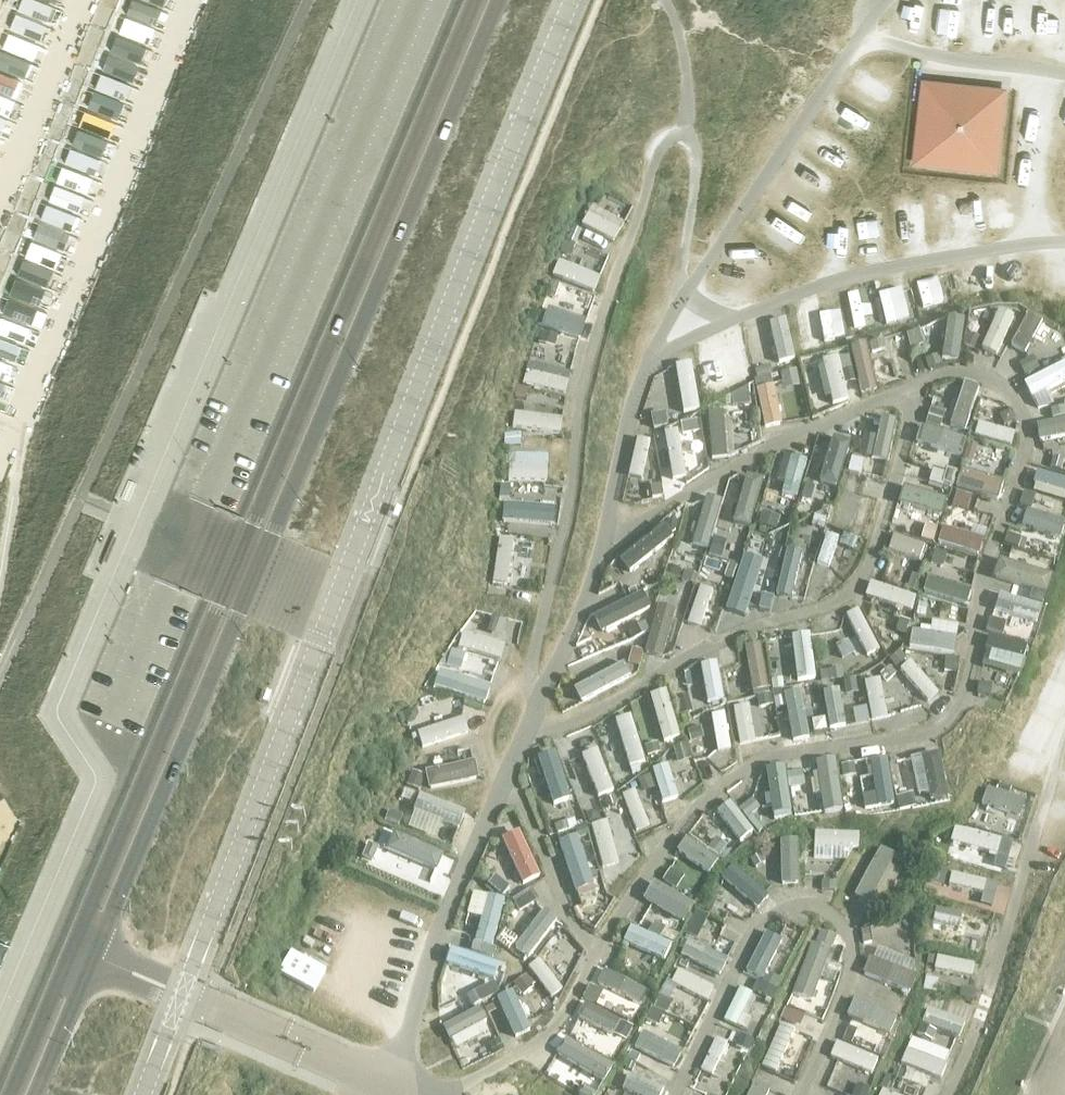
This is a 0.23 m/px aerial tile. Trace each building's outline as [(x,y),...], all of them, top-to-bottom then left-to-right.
[(921,79),(911,166),(997,175),(1007,89),(921,79)] [(79,128),(57,179),(84,190),(91,174),(105,139),(79,128)] [(615,239),(624,221),(591,205),(582,223),(615,239)] [(896,214),(901,244),(927,239),(922,209),(896,214)] [(565,240),(560,252),(570,256),(576,244),(565,240)] [(595,290),(602,275),(559,257),(553,272),(595,290)] [(916,279),(923,306),(946,300),(939,274),(916,279)] [(14,361),(44,289),(17,278),(0,317),(0,394),(6,380),(1,378),(9,359),(14,361)] [(551,280),(546,293),(555,296),(560,283),(551,280)] [(880,288),(885,320),(908,316),(903,285),(880,288)] [(877,321),(870,288),(847,292),(854,326),(877,321)] [(580,337),(587,316),(548,303),(541,323),(580,337)] [(981,345),(998,353),(1017,313),(1000,305),(981,345)] [(824,339),(847,334),(841,306),(819,311),(824,339)] [(1028,311),(1012,343),(1027,351),(1044,319),(1028,311)] [(962,337),(964,337),(965,316),(945,315),(943,356),(961,356),(962,337)] [(788,317),(771,320),(779,360),(795,357),(788,317)] [(919,329),(906,335),(910,349),(924,344),(919,329)] [(541,331),(538,342),(555,347),(558,335),(541,331)] [(966,331),(964,345),(974,349),(979,337),(966,331)] [(883,340),(870,343),(872,353),(885,349),(883,340)] [(939,355),(925,359),(928,369),(942,365),(939,355)] [(1033,356),(1018,363),(1025,376),(1039,369),(1033,356)] [(523,380),(565,391),(571,369),(529,358),(523,380)] [(1047,387),(1064,380),(1064,363),(1025,377),(1036,406),(1052,400),(1047,387)] [(769,364),(754,369),(757,379),(772,374),(769,364)] [(851,368),(842,371),(845,384),(855,381),(851,368)] [(796,369),(781,373),(784,389),(799,385),(796,369)] [(755,387),(764,426),(784,421),(775,383),(755,387)] [(517,385),(514,398),(526,400),(529,387),(517,385)] [(748,385),(731,394),(732,406),(750,404),(748,385)] [(716,390),(703,392),(704,403),(717,401),(716,390)] [(1050,410),(1052,419),(1064,416),(1064,403),(1063,403),(1064,407),(1050,410)] [(522,409),(521,427),(562,429),(563,411),(522,409)] [(729,409),(709,409),(710,455),(730,454),(729,409)] [(930,409),(925,424),(940,428),(945,413),(930,409)] [(1010,410),(999,415),(1004,427),(1015,421),(1010,410)] [(666,412),(651,414),(653,429),(668,427),(666,412)] [(867,455),(889,458),(895,419),(873,415),(867,455)] [(697,420),(680,423),(682,435),(700,432),(697,420)] [(504,433),(504,445),(520,446),(521,434),(504,433)] [(833,434),(820,478),(838,483),(852,439),(833,434)] [(636,436),(630,473),(643,475),(648,438),(636,436)] [(967,445),(963,460),(972,463),(977,448),(967,445)] [(521,451),(521,477),(548,478),(549,452),(521,451)] [(785,478),(783,491),(798,494),(807,456),(782,451),(777,476),(785,478)] [(851,457),(848,472),(861,475),(864,460),(851,457)] [(1054,457),(1051,467),(1061,470),(1064,460),(1054,457)] [(1038,467),(1031,489),(1064,500),(1064,475),(1038,467)] [(945,474),(942,484),(943,484),(953,487),(957,472),(947,469),(945,474)] [(933,470),(929,482),(942,486),(943,484),(942,484),(945,474),(933,470)] [(746,472),(734,519),(751,524),(764,476),(746,472)] [(500,484),(499,497),(509,499),(511,485),(500,484)] [(660,484),(650,486),(652,498),(662,497),(660,484)] [(805,484),(800,498),(811,501),(815,487),(805,484)] [(903,486),(900,503),(943,510),(945,493),(903,486)] [(956,491),(952,506),(967,510),(971,496),(956,491)] [(1023,491),(1019,505),(1031,509),(1036,494),(1023,491)] [(557,502),(504,500),(504,520),(556,522),(557,502)] [(762,511),(758,524),(776,530),(780,517),(762,511)] [(814,515),(811,526),(824,529),(826,518),(814,515)] [(672,518),(663,525),(671,535),(676,530),(677,523),(672,518)] [(944,522),(938,541),(979,553),(985,535),(944,522)] [(925,523),(921,539),(933,542),(938,527),(925,523)] [(921,560),(927,544),(895,531),(888,547),(921,560)] [(843,533),(838,545),(853,551),(858,539),(843,533)] [(1007,534),(1004,544),(1018,548),(1021,538),(1007,534)] [(713,537),(708,555),(721,559),(726,541),(713,537)] [(788,538),(785,550),(797,553),(798,546),(795,540),(788,538)] [(935,549),(931,563),(943,566),(947,553),(935,549)] [(742,551),(728,609),(747,613),(762,556),(742,551)] [(1047,591),(1052,571),(1000,556),(994,577),(1047,591)] [(729,563),(724,577),(732,580),(737,565),(729,563)] [(668,565),(665,574),(678,579),(681,570),(668,565)] [(684,571),(681,580),(694,584),(697,576),(684,571)] [(966,606),(972,587),(929,573),(923,591),(966,606)] [(911,574),(906,589),(918,594),(924,578),(911,574)] [(871,578),(866,592),(911,609),(917,595),(871,578)] [(701,625),(713,588),(700,583),(687,621),(701,625)] [(642,589),(594,614),(603,630),(651,605),(642,589)] [(1032,591),(1029,600),(1043,604),(1045,595),(1032,591)] [(762,594),(758,609),(769,611),(773,596),(762,594)] [(918,601),(915,617),(926,618),(928,603),(918,601)] [(659,602),(645,650),(663,656),(678,608),(659,602)] [(843,613),(853,634),(837,642),(846,660),(878,644),(859,606),(843,613)] [(492,614),(488,627),(503,631),(507,619),(492,614)] [(900,618),(896,632),(905,634),(909,621),(900,618)] [(990,618),(985,632),(1002,637),(1006,623),(990,618)] [(910,647),(957,650),(958,620),(930,619),(930,629),(911,628),(910,647)] [(644,622),(628,630),(633,639),(649,631),(644,622)] [(797,678),(816,676),(812,631),(792,633),(797,678)] [(762,640),(745,644),(754,690),(771,687),(762,640)] [(451,648),(446,666),(460,670),(465,653),(451,648)] [(632,648),(627,663),(640,666),(644,651),(632,648)] [(570,674),(581,699),(632,676),(620,651),(570,674)] [(899,651),(889,660),(896,667),(906,659),(899,651)] [(913,656),(900,666),(926,701),(938,692),(913,656)] [(945,657),(943,670),(958,672),(959,658),(945,657)] [(692,705),(724,700),(718,660),(686,665),(692,705)] [(889,666),(879,674),(886,682),(896,673),(889,666)] [(873,719),(890,714),(876,667),(860,672),(873,719)] [(842,668),(819,671),(821,681),(843,678),(842,668)] [(782,679),(771,681),(772,689),(783,688),(782,679)] [(855,679),(843,681),(845,695),(858,693),(855,679)] [(979,682),(977,695),(990,696),(992,684),(979,682)] [(822,689),(825,716),(815,717),(816,726),(845,724),(842,687),(822,689)] [(669,689),(653,692),(661,740),(678,737),(669,689)] [(781,690),(772,691),(773,699),(783,697),(781,690)] [(770,694),(757,697),(759,708),(772,705),(770,694)] [(688,696),(676,698),(680,715),(692,712),(688,696)] [(783,697),(773,699),(775,709),(785,706),(783,697)] [(764,738),(755,700),(733,705),(741,743),(764,738)] [(416,707),(402,711),(406,725),(415,722),(419,715),(416,707)] [(634,713),(617,716),(627,767),(644,764),(634,713)] [(420,742),(468,735),(466,718),(418,725),(420,742)] [(700,726),(688,730),(691,742),(703,738),(700,726)] [(657,743),(644,747),(647,756),(660,752),(657,743)] [(686,744),(673,748),(678,764),(691,760),(686,744)] [(574,756),(590,798),(614,789),(598,747),(574,756)] [(472,748),(448,754),(450,763),(426,769),(431,788),(479,776),(472,748)] [(554,802),(572,795),(554,749),(536,756),(554,802)] [(826,809),(845,806),(835,756),(816,760),(826,809)] [(854,763),(840,765),(842,778),(856,776),(854,763)] [(411,771),(406,785),(420,790),(425,776),(411,771)] [(802,771),(786,773),(789,788),(805,786),(802,771)] [(650,775),(637,780),(643,793),(655,788),(650,775)] [(999,783),(996,791),(1008,795),(1011,787),(999,783)] [(405,788),(401,798),(413,803),(417,793),(405,788)] [(445,839),(451,825),(459,828),(466,810),(421,791),(407,823),(445,839)] [(913,793),(896,797),(899,811),(916,807),(913,793)] [(614,794),(601,799),(605,809),(618,804),(614,794)] [(752,798),(739,808),(747,818),(760,809),(752,798)] [(730,799),(716,809),(740,841),(754,831),(730,799)] [(389,810),(384,822),(398,827),(403,815),(389,810)] [(591,811),(585,814),(589,825),(600,820),(598,814),(591,811)] [(567,822),(554,826),(556,833),(569,829),(567,822)] [(585,823),(575,827),(579,838),(589,834),(585,823)] [(395,827),(387,846),(436,869),(445,850),(395,827)] [(859,845),(860,829),(815,827),(814,856),(847,858),(848,845),(859,845)] [(519,828),(502,836),(525,883),(542,874),(519,828)] [(799,836),(780,836),(781,881),(800,881),(799,836)] [(716,837),(707,848),(718,857),(727,846),(716,837)] [(368,842),(362,857),(373,862),(379,847),(368,842)] [(882,906),(902,867),(891,861),(896,851),(881,843),(855,892),(882,906)] [(760,852),(750,858),(755,867),(765,862),(760,852)] [(982,858),(980,866),(997,871),(999,863),(982,858)] [(733,861),(722,873),(757,906),(769,894),(733,861)] [(670,868),(662,880),(676,889),(684,878),(670,868)] [(993,905),(1000,882),(954,868),(947,892),(993,905)] [(643,901),(687,919),(696,899),(651,881),(643,901)] [(821,882),(821,891),(837,891),(837,882),(821,882)] [(520,883),(508,891),(514,899),(525,891),(520,883)] [(477,916),(469,948),(491,954),(506,897),(473,889),(467,913),(477,916)] [(530,892),(513,902),(519,912),(536,902),(530,892)] [(707,895),(701,908),(711,913),(717,900),(707,895)] [(545,907),(515,944),(529,955),(558,918),(545,907)] [(936,908),(932,924),(959,930),(962,914),(936,908)] [(695,911),(690,922),(702,928),(708,917),(695,911)] [(654,921),(647,933),(659,939),(666,928),(654,921)] [(870,928),(860,929),(863,944),(872,943),(870,928)] [(820,929),(816,941),(832,947),(837,935),(820,929)] [(688,937),(680,953),(721,973),(729,957),(688,937)] [(451,944),(446,961),(497,978),(502,962),(451,944)] [(907,988),(918,960),(875,944),(865,972),(907,988)] [(291,949),(279,971),(313,991),(326,969),(291,949)] [(934,968),(974,972),(975,958),(936,954),(934,968)] [(540,956),(529,964),(551,995),(562,987),(540,956)] [(766,972),(761,982),(775,989),(780,979),(766,972)] [(524,976),(513,984),(522,996),(533,988),(524,976)] [(757,980),(752,991),(773,1001),(778,991),(775,989),(761,982),(757,980)] [(471,1002),(500,993),(496,981),(467,990),(471,1002)] [(590,985),(583,998),(596,1005),(603,991),(590,985)] [(515,1036),(531,1029),(515,987),(498,993),(515,1036)] [(961,988),(959,998),(974,1002),(976,991),(961,988)] [(660,994),(653,1006),(667,1013),(673,1001),(660,994)] [(852,999),(847,1018),(893,1030),(898,1011),(852,999)] [(493,1002),(484,1006),(488,1014),(497,1009),(493,1002)] [(491,1030),(480,1005),(443,1022),(454,1047),(491,1030)] [(652,1006),(645,1019),(657,1026),(665,1013),(652,1006)] [(785,1006),(780,1017),(800,1027),(805,1015),(785,1006)] [(620,1020),(612,1034),(626,1041),(633,1027),(620,1020)] [(776,1070),(795,1026),(781,1020),(762,1064),(776,1070)] [(920,1023),(916,1034),(932,1041),(937,1030),(920,1023)] [(849,1026),(843,1039),(852,1043),(857,1030),(849,1026)] [(642,1030),(635,1047),(677,1064),(684,1046),(642,1030)] [(740,1034),(734,1046),(748,1053),(753,1041),(740,1034)] [(912,1034),(901,1061),(940,1076),(951,1050),(912,1034)] [(714,1075),(730,1041),(716,1035),(700,1068),(714,1075)] [(563,1038),(556,1056),(606,1077),(613,1059),(563,1038)] [(499,1039),(488,1044),(494,1056),(504,1050),(499,1039)] [(836,1039),(830,1055),(873,1072),(879,1056),(836,1039)] [(632,1050),(627,1057),(636,1062),(640,1055),(632,1050)] [(1058,1078),(1013,1058),(1002,1082),(1032,1094),(1051,1094),(1058,1078)] [(629,1061),(625,1068),(632,1072),(635,1064),(629,1061)] [(770,1084),(751,1078),(746,1094),(766,1094),(770,1084)] [(853,1094),(866,1094),(869,1088),(858,1083),(853,1094)] [(578,1094),(596,1094),(597,1094),(584,1085),(578,1094)] [(878,1094),(902,1094),(882,1086),(878,1094)]
